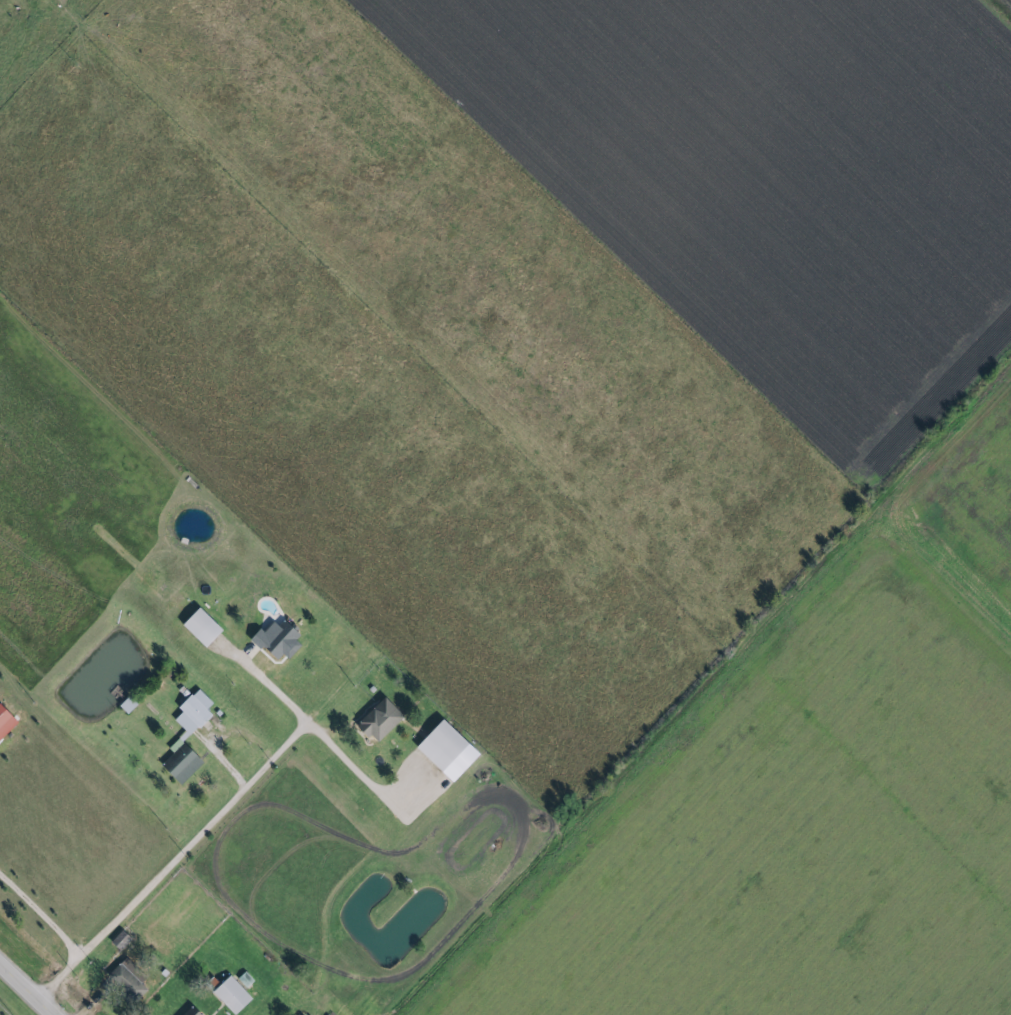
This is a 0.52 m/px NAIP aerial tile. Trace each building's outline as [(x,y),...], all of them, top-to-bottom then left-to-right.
[(219,631),(196,608),(178,625),(201,649),(219,631)] [(271,663),(280,655),(284,659),(298,647),(292,640),(297,635),(291,628),(288,630),(280,621),(274,627),(270,622),(260,632),(257,629),(247,638),(271,663)] [(180,742),(209,716),(203,710),(210,704),(196,689),(175,708),(179,713),(172,720),(183,732),(166,748),(171,754),(158,766),(176,785),(200,764),(180,742)] [(400,718),(381,698),(351,727),(363,740),(367,736),(374,743),(400,718)] [(14,724),(0,709),(0,738),(14,724)] [(465,745),(438,720),(412,749),(439,773),(465,745)] [(116,951),(128,940),(120,930),(107,941),(116,951)] [(131,1004),(147,989),(121,960),(105,975),(131,1004)] [(231,1014),(232,1014),(249,999),(226,974),(209,991),(231,1014)] [(188,1006),(179,1014),(197,1014),(188,1006)]
